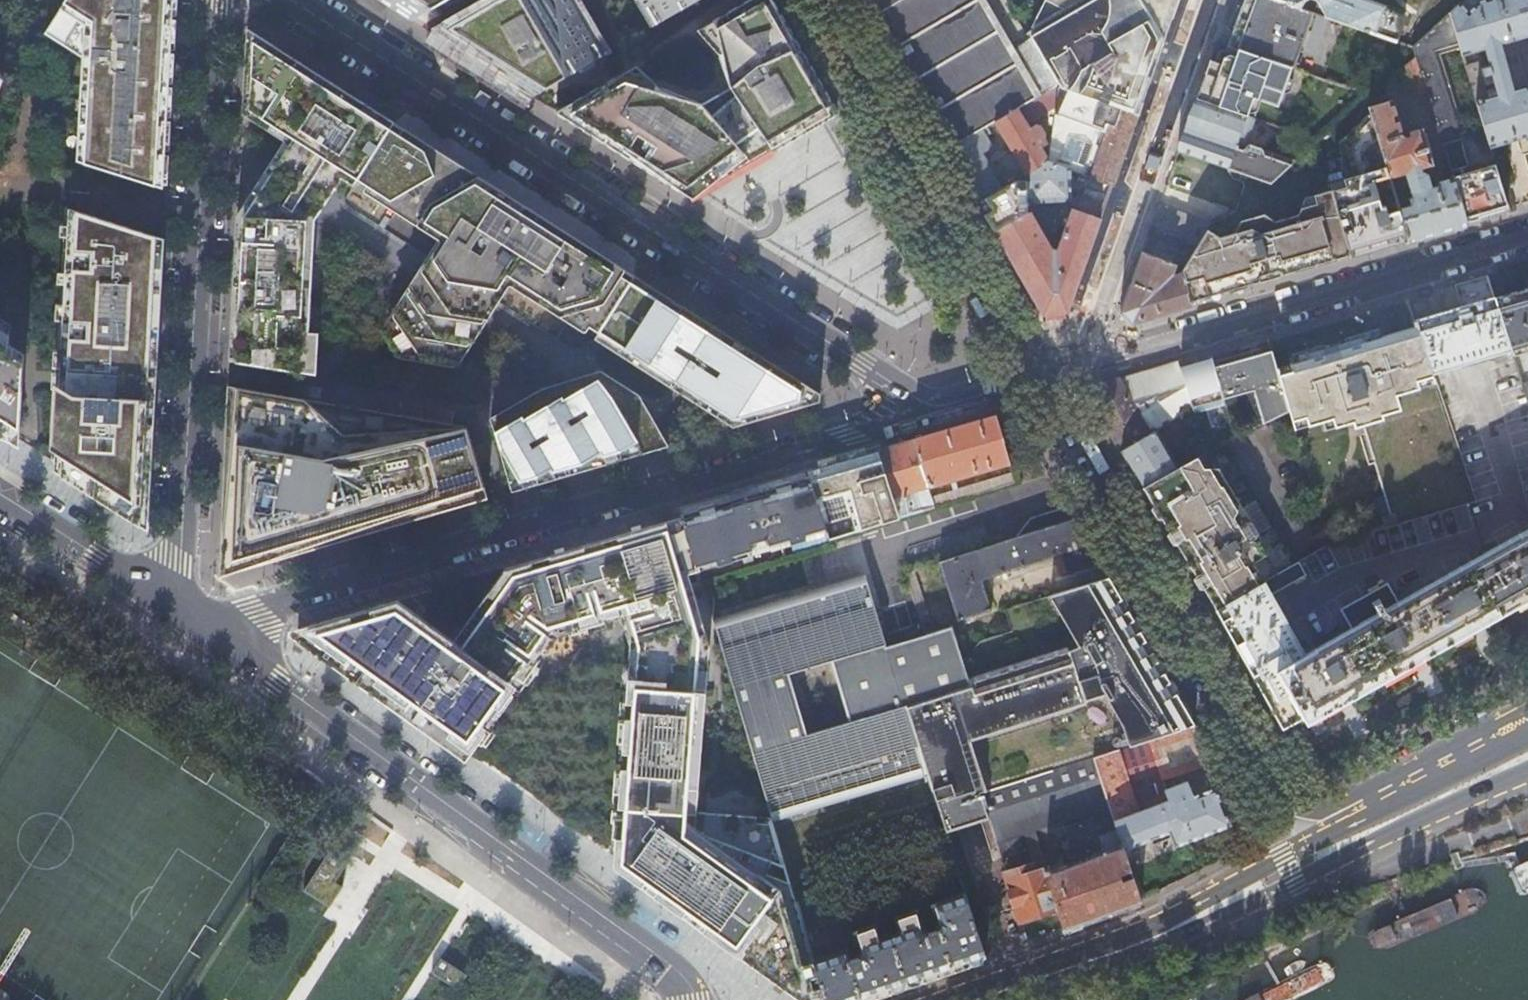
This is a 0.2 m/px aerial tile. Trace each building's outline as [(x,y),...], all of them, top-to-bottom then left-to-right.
[(45,33),(83,57),(77,161),(164,189),(174,0),(67,0),(45,33)] [(412,22),(447,0),(378,0),(412,22)] [(530,96),(602,54),(570,0),(495,0),(434,35),(530,96)] [(772,0),(746,0),(707,23),(717,53),(729,86),(699,104),(659,88),(621,72),(554,111),(687,196),(836,110),(772,0)] [(652,26),(696,0),(637,0),(652,26)] [(880,13),(869,19),(931,124),(934,123),(949,149),(981,131),(995,122),(1042,95),(1058,86),(1031,39),(1014,48),(986,0),(872,0),(880,13)] [(1163,43),(1137,0),(1091,0),(1029,36),(1031,39),(1058,86),(1137,114),(1155,63),(1163,43)] [(1065,11),(1084,0),(1045,0),(1065,11)] [(1163,43),(1178,0),(1137,0),(1163,43)] [(1233,29),(1227,46),(1287,68),(1297,38),(1304,41),(1304,39),(1298,36),(1306,11),(1299,9),(1274,0),(1243,0),(1241,7),(1236,5),(1233,15),(1228,28),(1233,29)] [(1299,9),(1301,3),(1307,0),(1274,0),(1299,9)] [(1316,1),(1320,8),(1318,15),(1395,42),(1404,15),(1363,0),(1312,0),(1316,1)] [(1465,66),(1490,149),(1527,137),(1527,79),(1509,84),(1500,53),(1527,45),(1527,12),(1525,0),(1463,0),(1449,13),(1458,44),(1462,56),(1483,50),(1497,96),(1488,99),(1484,87),(1486,86),(1479,62),(1465,66)] [(1411,48),(1415,58),(1425,93),(1451,178),(1466,226),(1484,221),(1510,213),(1494,164),(1489,165),(1492,173),(1471,180),(1459,139),(1460,138),(1433,51),(1458,44),(1449,13),(1411,48)] [(696,29),(717,53),(707,23),(696,29)] [(236,215),(229,359),(306,372),(309,331),(315,219),(342,177),(353,184),(358,179),(367,185),(365,189),(366,192),(444,242),(397,320),(422,357),(452,361),(504,279),(583,330),(585,330),(588,325),(598,331),(634,275),(551,222),(430,145),(318,74),(248,29),(243,114),(284,140),(290,144),(266,183),(260,179),(236,215)] [(1204,75),(1195,99),(1252,119),(1259,102),(1276,108),(1280,95),(1284,96),(1288,94),(1291,85),(1289,80),(1286,79),(1290,69),(1287,68),(1227,46),(1226,46),(1224,52),(1221,51),(1217,53),(1214,64),(1208,62),(1204,75)] [(1415,58),(1398,71),(1406,98),(1425,93),(1415,58)] [(634,65),(621,72),(659,88),(634,65)] [(1059,88),(1058,86),(1042,95),(995,122),(1025,173),(1047,161),(1040,149),(1045,145),(1041,139),(1043,134),(1039,128),(1034,126),(1029,130),(1026,124),(1056,107),(1056,106),(1059,88)] [(1120,164),(1137,114),(1058,86),(1059,88),(1056,106),(1109,124),(1090,176),(1113,184),(1120,164)] [(1182,136),(1177,151),(1270,184),(1291,164),(1242,148),(1252,119),(1195,99),(1182,136)] [(1391,101),(1368,108),(1389,177),(1406,172),(1414,198),(1409,200),(1412,207),(1399,211),(1407,238),(1409,243),(1437,234),(1466,226),(1451,178),(1437,183),(1432,191),(1427,188),(1429,185),(1426,175),(1420,172),(1418,168),(1431,165),(1420,128),(1406,133),(1403,138),(1398,135),(1400,133),(1391,101)] [(1071,123),(1054,117),(1048,160),(1065,167),(1071,123)] [(949,149),(946,151),(955,166),(976,202),(995,191),(975,156),(990,147),(981,131),(949,149)] [(1369,132),(1324,146),(1334,181),(1379,167),(1369,132)] [(284,140),(260,179),(266,183),(290,144),(284,140)] [(1047,161),(1025,173),(1026,203),(1070,200),(1069,168),(1065,167),(1048,160),(1047,161)] [(1337,261),(1338,259),(1350,256),(1330,191),(1305,199),(1298,215),(1275,222),(1261,213),(1241,219),(1235,233),(1219,237),(1206,229),(1196,245),(1180,271),(1181,273),(1189,302),(1200,299),(1202,300),(1212,297),(1222,295),(1223,292),(1225,294),(1245,288),(1246,285),(1257,282),(1260,284),(1269,281),(1279,278),(1281,275),(1292,272),(1294,274),(1314,268),(1315,266),(1318,267),(1324,265),(1337,261)] [(994,232),(1042,315),(1053,314),(1067,312),(1079,278),(1105,205),(1079,195),(1068,224),(1058,221),(1054,234),(1063,238),(1057,253),(1049,250),(1053,248),(1049,241),(1046,243),(1027,213),(994,232)] [(1210,223),(1158,204),(1156,210),(1151,225),(1196,245),(1206,229),(1210,223)] [(65,207),(55,385),(60,385),(70,208),(65,207)] [(145,520),(161,237),(70,208),(60,385),(55,385),(51,460),(55,462),(135,513),(145,520)] [(1382,216),(1390,243),(1406,238),(1398,212),(1382,216)] [(1360,223),(1343,228),(1351,254),(1367,249),(1360,223)] [(135,513),(55,462),(55,471),(149,530),(166,238),(161,237),(145,520),(135,513)] [(1174,263),(1141,252),(1120,313),(1130,324),(1156,317),(1191,306),(1189,302),(1181,273),(1173,275),(1170,273),(1174,263)] [(598,331),(594,338),(732,426),(797,407),(818,401),(819,393),(634,275),(598,331)] [(1459,307),(1412,321),(1414,326),(1429,372),(1509,348),(1493,297),(1486,275),(1452,285),(1459,307)] [(1493,297),(1509,348),(1511,354),(1527,349),(1527,286),(1493,297)] [(19,439),(24,354),(10,345),(10,324),(0,317),(0,427),(19,439)] [(1366,341),(1382,336),(1379,326),(1345,336),(1346,341),(1353,339),(1358,338),(1366,341)] [(1353,339),(1377,421),(1381,420),(1379,413),(1398,408),(1394,393),(1416,386),(1414,379),(1430,374),(1429,372),(1414,326),(1382,336),(1366,341),(1358,338),(1353,339)] [(309,331),(306,372),(317,373),(318,331),(309,331)] [(1294,429),(1323,420),(1325,428),(1352,420),(1355,427),(1377,421),(1353,339),(1346,341),(1324,348),(1323,343),(1289,353),(1293,363),(1276,368),(1288,409),(1294,429)] [(1258,347),(1213,360),(1224,396),(1252,387),(1262,422),(1288,409),(1276,368),(1271,349),(1260,352),(1258,347)] [(1188,358),(1176,361),(1191,409),(1192,413),(1206,408),(1211,427),(1198,431),(1204,451),(1235,435),(1224,396),(1213,360),(1210,351),(1188,358)] [(1104,422),(1120,449),(1156,429),(1191,409),(1176,361),(1129,375),(1098,383),(1096,385),(1090,398),(1104,422)] [(598,371),(542,388),(551,403),(562,397),(563,399),(604,375),(598,371)] [(1416,386),(1433,381),(1430,374),(1414,379),(1416,386)] [(542,388),(490,417),(511,490),(574,472),(644,452),(668,445),(637,395),(604,375),(563,399),(562,397),(551,403),(542,388)] [(341,540),(487,497),(465,424),(226,383),(220,575),(341,540)] [(957,427),(912,440),(933,506),(989,489),(985,474),(943,486),(942,482),(990,467),(996,487),(1013,482),(994,416),(987,418),(957,427)] [(19,439),(0,427),(0,436),(20,448),(19,439)] [(1156,429),(1120,449),(1134,474),(1140,484),(1176,466),(1156,429)] [(877,450),(899,517),(933,506),(912,440),(897,444),(877,450)] [(827,539),(831,538),(899,517),(877,450),(865,453),(863,446),(840,453),(815,460),(817,467),(805,471),(825,533),(827,539)] [(1259,550),(1202,452),(1176,466),(1140,484),(1160,519),(1192,573),(1211,607),(1294,561),(1281,538),(1259,550)] [(827,539),(825,533),(805,471),(780,478),(750,487),(749,486),(732,490),(732,492),(718,496),(678,508),(681,516),(697,570),(790,543),(794,554),(829,544),(827,539)] [(1380,517),(1383,525),(1396,521),(1394,513),(1380,517)] [(684,810),(695,811),(708,644),(687,573),(697,570),(681,516),(650,525),(652,533),(666,529),(697,637),(684,810)] [(1099,562),(1074,519),(938,562),(956,620),(990,609),(980,579),(1053,556),(1059,574),(1065,572),(1065,574),(1099,562)] [(802,992),(816,972),(812,960),(771,822),(770,817),(695,811),(684,810),(697,637),(666,529),(652,533),(650,525),(634,529),(504,568),(511,576),(458,650),(390,601),(307,625),(296,628),(461,748),(475,727),(488,710),(503,689),(524,659),(539,638),(549,625),(583,615),(606,608),(625,603),(628,611),(636,639),(637,642),(635,671),(634,686),(631,729),(629,751),(627,779),(625,803),(622,840),(620,862),(802,992)] [(1397,601),(1386,583),(1339,610),(1349,629),(1304,654),(1269,594),(1304,575),(1296,560),(1294,561),(1211,607),(1246,668),(1280,726),(1301,714),(1306,722),(1359,692),(1412,662),(1468,631),(1522,601),(1527,597),(1527,527),(1397,601)] [(511,576),(504,568),(496,578),(452,639),(405,605),(397,599),(390,601),(458,650),(511,576)] [(928,620),(912,570),(904,573),(920,622),(928,620)] [(951,626),(924,635),(885,646),(863,573),(711,618),(735,699),(770,817),(771,822),(926,776),(904,707),(971,686),(968,677),(962,658),(951,626)] [(1154,658),(1152,655),(1154,654),(1153,647),(1148,638),(1144,641),(1138,631),(1142,628),(1136,619),(1131,614),(1129,615),(1128,614),(1130,613),(1129,606),(1125,598),(1119,594),(1117,595),(1116,593),(1118,592),(1117,585),(1112,576),(1108,579),(1106,576),(1003,609),(1009,630),(978,639),(962,658),(968,677),(971,686),(904,707),(926,776),(943,830),(987,818),(980,794),(1067,766),(1092,759),(1193,726),(1189,718),(1190,717),(1190,711),(1184,701),(1180,698),(1178,699),(1176,697),(1178,695),(1178,690),(1173,681),(1168,677),(1166,678),(1164,676),(1166,675),(1165,668),(1161,661),(1156,656),(1154,658)] [(606,608),(583,615),(586,624),(608,617),(606,608)] [(636,639),(628,611),(620,613),(629,641),(636,639)] [(475,727),(461,748),(296,628),(287,631),(386,702),(465,759),(470,752),(484,733),(475,727)] [(549,644),(539,638),(524,659),(533,666),(549,644)] [(832,661),(786,675),(804,736),(850,722),(832,661)] [(635,671),(624,670),(623,685),(634,686),(635,671)] [(511,694),(503,689),(488,710),(495,716),(511,694)] [(1214,761),(1193,726),(1092,759),(1108,808),(1115,831),(1121,849),(1168,830),(1173,845),(1229,823),(1222,805),(1236,800),(1219,771),(1204,777),(1208,789),(1190,796),(1185,782),(1164,790),(1160,778),(1214,761)] [(631,729),(619,728),(618,750),(629,751),(631,729)] [(1108,808),(1092,759),(1067,766),(1083,816),(1108,808)] [(980,794),(987,818),(1000,860),(1024,853),(1018,835),(1042,828),(1048,846),(1066,840),(1073,862),(1062,866),(1060,863),(1044,868),(1042,862),(1030,866),(1030,867),(1005,875),(1018,918),(1021,918),(1054,908),(1061,929),(1137,902),(1128,871),(1121,849),(1115,831),(1097,837),(1091,818),(1070,825),(1069,820),(1083,816),(1067,766),(980,794)] [(627,779),(616,778),(615,802),(625,803),(627,779)] [(615,840),(614,854),(613,864),(638,883),(659,898),(800,999),(824,999),(816,972),(802,992),(620,862),(622,840),(615,840)] [(348,864),(332,851),(303,887),(327,906),(343,887),(335,881),(348,864)] [(343,887),(348,864),(335,881),(343,887)] [(812,960),(816,972),(824,999),(856,999),(906,982),(982,956),(962,892),(930,903),(935,919),(935,920),(937,923),(935,928),(927,930),(922,929),(920,925),(921,925),(915,908),(893,916),(897,931),(879,937),(874,923),(851,931),(856,947),(858,947),(858,950),(855,956),(854,956),(846,952),(845,949),(828,954),(812,960)] [(469,977),(442,960),(433,975),(460,992),(469,977)]
